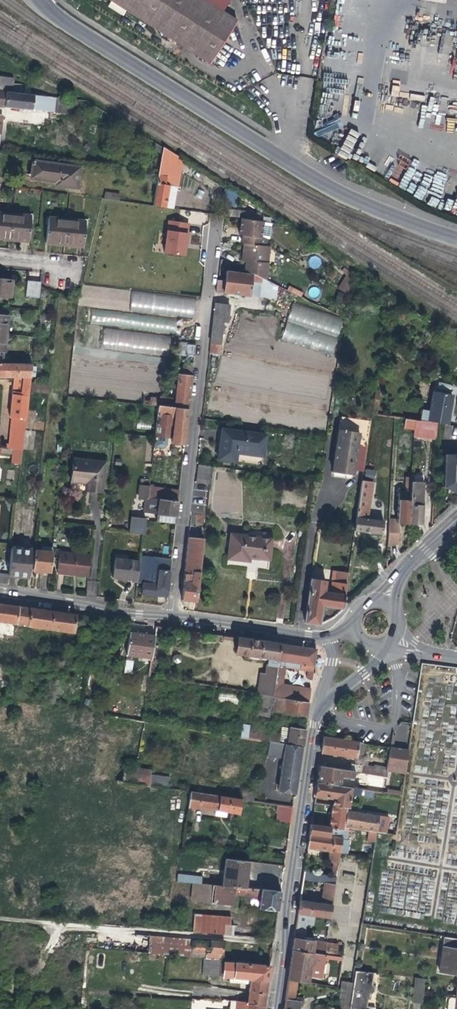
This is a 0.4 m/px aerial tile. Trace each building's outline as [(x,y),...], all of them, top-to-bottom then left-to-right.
[(231,20),(201,0),(108,0),(206,62),(217,44),(231,20)] [(0,76),(0,90),(13,92),(15,78),(0,76)] [(61,98),(13,92),(0,90),(0,106),(10,108),(10,110),(21,111),(22,109),(59,113),(61,98)] [(78,100),(61,98),(59,113),(77,115),(78,100)] [(96,113),(99,109),(87,101),(84,106),(96,113)] [(349,156),(356,138),(347,135),(341,154),(349,156)] [(164,148),(155,143),(152,148),(163,155),(164,148)] [(178,157),(164,148),(163,155),(160,171),(154,206),(166,208),(170,185),(173,186),(178,157)] [(183,159),(178,157),(173,186),(178,186),(183,159)] [(77,187),(80,168),(34,162),(33,171),(32,174),(58,178),(57,184),(77,187)] [(166,208),(174,209),(176,195),(178,186),(173,186),(170,185),(166,208)] [(105,191),(104,198),(119,199),(119,193),(105,191)] [(10,239),(13,214),(0,213),(0,238),(3,239),(10,239)] [(32,216),(13,214),(10,239),(22,241),(29,241),(32,216)] [(53,244),(65,245),(67,219),(49,218),(46,243),(53,244)] [(260,236),(262,221),(261,221),(240,218),(239,228),(239,233),(243,234),(242,244),(244,244),(263,246),(264,237),(260,236)] [(86,221),(67,219),(65,245),(70,245),(84,247),(86,221)] [(184,256),(189,224),(169,221),(164,253),(184,256)] [(270,222),(262,221),(260,236),(264,237),(269,237),(270,222)] [(265,247),(263,246),(244,244),(243,255),(243,260),(247,261),(246,270),(254,274),(267,280),(269,264),(264,263),(265,247)] [(273,283),(267,280),(254,274),(227,271),(226,280),(218,279),(216,292),(266,298),(273,283)] [(339,290),(348,295),(350,280),(344,277),(339,290)] [(12,279),(0,278),(0,297),(10,298),(12,279)] [(39,297),(41,285),(41,282),(28,280),(26,296),(39,297)] [(317,297),(318,288),(310,287),(309,296),(317,297)] [(130,311),(194,318),(196,298),(132,291),(130,311)] [(215,303),(212,330),(222,332),(223,322),(228,322),(230,304),(215,303)] [(292,304),(282,340),(333,354),(344,318),(292,304)] [(90,324),(176,331),(177,317),(91,310),(90,324)] [(6,334),(8,315),(0,314),(0,333),(6,334)] [(102,348),(168,356),(171,336),(105,328),(102,348)] [(219,353),(222,332),(212,330),(211,339),(209,352),(219,353)] [(195,343),(177,340),(175,356),(189,357),(193,358),(195,343)] [(11,377),(9,394),(12,394),(10,417),(12,417),(8,449),(22,450),(32,364),(0,364),(0,377),(11,377)] [(176,389),(175,398),(174,407),(188,409),(193,366),(182,365),(181,374),(178,374),(177,381),(176,381),(175,389),(176,389)] [(421,409),(419,420),(437,423),(448,424),(449,414),(453,395),(433,391),(429,410),(421,409)] [(144,396),(143,404),(151,405),(152,397),(144,396)] [(160,396),(160,398),(159,406),(174,407),(175,398),(160,396)] [(160,398),(152,397),(151,405),(159,406),(160,398)] [(380,399),(374,398),(373,403),(372,413),(377,414),(380,399)] [(184,445),(188,409),(174,407),(159,406),(156,431),(154,446),(163,447),(165,447),(167,445),(168,437),(173,438),(172,443),(176,444),(184,445)] [(353,469),(363,471),(364,465),(369,429),(370,421),(371,415),(343,410),(333,471),(353,474),(353,469)] [(414,428),(415,420),(405,418),(405,426),(414,428)] [(436,445),(437,423),(419,420),(416,420),(415,420),(414,428),(414,442),(436,445)] [(218,458),(236,461),(237,452),(262,456),(265,435),(223,429),(221,439),(218,458)] [(456,487),(456,455),(445,454),(444,487),(452,491),(456,487)] [(71,481),(86,483),(90,483),(90,490),(102,492),(105,461),(73,458),(71,481)] [(197,481),(210,482),(211,475),(212,466),(199,464),(197,481)] [(366,469),(365,477),(375,478),(375,470),(366,469)] [(402,522),(409,523),(412,481),(412,469),(409,469),(409,471),(406,471),(405,485),(401,485),(400,492),(399,492),(397,512),(389,512),(388,530),(387,551),(395,542),(397,522),(402,522)] [(371,482),(362,480),(355,528),(354,530),(369,533),(382,535),(383,529),(388,530),(389,512),(389,506),(376,505),(374,519),(368,518),(372,491),(370,491),(371,482)] [(423,482),(412,481),(409,523),(417,523),(421,524),(422,503),(421,504),(421,501),(423,482)] [(138,499),(148,500),(148,499),(150,487),(150,485),(140,485),(138,499)] [(178,490),(150,487),(148,499),(177,502),(178,490)] [(157,514),(157,515),(157,521),(175,524),(177,511),(178,503),(177,502),(148,499),(148,500),(147,510),(154,511),(154,513),(157,514)] [(194,525),(204,525),(203,507),(193,507),(194,525)] [(448,507),(439,516),(440,517),(449,509),(448,507)] [(132,516),(130,533),(142,534),(144,535),(145,520),(146,520),(146,518),(132,516)] [(227,559),(249,561),(249,558),(253,558),(269,560),(272,538),(230,533),(227,559)] [(194,570),(201,571),(204,539),(189,537),(186,566),(185,572),(194,574),(194,570)] [(11,547),(8,574),(8,575),(19,576),(29,577),(32,549),(11,547)] [(50,572),(52,552),(44,551),(36,550),(33,571),(41,571),(50,572)] [(70,573),(88,575),(90,555),(60,552),(57,572),(70,573)] [(170,568),(171,559),(142,556),(139,582),(143,582),(141,594),(161,596),(167,597),(170,568)] [(137,580),(139,561),(115,559),(113,577),(124,579),(137,580)] [(185,572),(181,600),(196,602),(201,571),(194,570),(194,574),(185,572)] [(333,617),(343,608),(346,584),(348,573),(336,572),(333,591),(325,590),(326,581),(311,579),(306,613),(304,623),(320,625),(333,617)] [(7,585),(8,575),(8,574),(0,573),(0,584),(7,585)] [(87,594),(97,594),(97,581),(87,581),(87,594)] [(0,604),(0,622),(73,633),(76,615),(12,606),(0,604)] [(81,632),(80,641),(82,642),(82,643),(87,644),(87,642),(89,642),(90,633),(81,632)] [(129,632),(126,655),(151,659),(154,636),(143,634),(129,632)] [(261,674),(258,694),(272,697),(279,644),(267,642),(237,638),(235,654),(247,656),(247,659),(267,662),(265,675),(261,674)] [(316,649),(279,644),(272,697),(308,702),(310,690),(282,685),(285,667),(286,661),(301,664),(300,669),(313,671),(316,649)] [(126,660),(124,672),(131,673),(133,661),(126,660)] [(10,677),(0,676),(0,696),(7,697),(10,677)] [(270,711),(306,717),(307,711),(308,702),(272,697),(258,694),(257,700),(255,715),(269,717),(270,711)] [(126,726),(143,729),(144,722),(142,721),(127,719),(126,726)] [(155,723),(144,722),(143,729),(154,730),(155,723)] [(280,734),(249,730),(248,738),(249,738),(270,742),(274,742),(288,745),(290,729),(281,727),(280,734)] [(304,731),(290,729),(288,745),(302,747),(303,736),(304,731)] [(363,759),(365,743),(351,741),(324,737),(321,752),(338,755),(363,759)] [(283,758),(282,764),(299,767),(301,756),(302,747),(288,745),(274,742),(270,742),(268,756),(283,758)] [(408,751),(390,748),(388,756),(386,769),(405,772),(408,751)] [(278,791),(295,793),(297,784),(299,767),(282,764),(278,791)] [(347,770),(319,766),(319,771),(317,782),(353,788),(354,785),(352,784),(352,783),(340,781),(341,775),(346,776),(347,770)] [(135,769),(125,767),(122,783),(133,784),(135,769)] [(385,773),(386,769),(374,767),(373,768),(364,767),(362,773),(385,777),(385,773)] [(151,771),(135,769),(133,784),(149,786),(150,778),(151,771)] [(169,781),(150,778),(149,786),(168,790),(169,781)] [(361,790),(353,788),(317,782),(316,791),(315,796),(333,799),(351,802),(352,795),(356,796),(356,797),(360,797),(361,790)] [(242,791),(240,800),(253,802),(254,793),(242,791)] [(238,814),(240,800),(190,793),(187,818),(196,820),(198,808),(217,811),(238,814)] [(350,809),(351,802),(333,799),(332,806),(350,809)] [(328,814),(326,826),(331,827),(346,830),(346,828),(349,810),(350,809),(332,806),(329,805),(328,814)] [(277,820),(291,822),(293,808),(279,806),(277,820)] [(380,815),(349,810),(346,828),(377,833),(380,815)] [(322,819),(312,817),(311,824),(321,826),(322,819)] [(329,838),(331,827),(326,826),(321,826),(311,824),(310,830),(309,835),(329,838)] [(343,840),(329,838),(309,835),(307,849),(316,850),(329,851),(328,863),(339,864),(343,840)] [(226,859),(222,886),(246,888),(248,872),(249,862),(226,859)] [(321,903),(308,901),(299,900),(297,914),(312,916),(327,918),(330,918),(336,878),(304,872),(302,880),(324,883),(321,903)] [(177,882),(195,883),(202,884),(209,885),(209,879),(202,879),(202,877),(178,874),(177,882)] [(258,909),(278,911),(281,892),(246,888),(222,886),(209,885),(202,884),(201,891),(204,891),(202,903),(233,906),(234,895),(252,897),(251,906),(258,907),(258,909)] [(231,917),(199,914),(197,933),(233,936),(234,926),(230,925),(231,917)] [(311,923),(312,916),(297,914),(292,951),(312,954),(324,956),(326,944),(306,940),(306,935),(302,935),(302,933),(304,923),(311,923)] [(135,935),(134,952),(139,952),(171,955),(172,938),(135,935)] [(444,937),(439,972),(456,975),(456,939),(444,937)] [(193,940),(172,938),(171,955),(191,957),(191,953),(205,954),(205,958),(221,959),(222,942),(210,941),(209,943),(193,941),(193,940)] [(139,960),(139,952),(134,952),(128,951),(128,959),(139,960)] [(308,977),(312,954),(292,951),(289,968),(288,981),(307,984),(308,977)] [(324,956),(312,954),(308,977),(321,978),(324,956)] [(342,959),(328,957),(326,968),(340,970),(342,959)] [(220,977),(221,959),(205,958),(204,958),(203,976),(220,977)] [(250,993),(266,994),(270,967),(235,963),(234,964),(223,963),(222,977),(233,978),(232,984),(251,985),(250,993)] [(136,966),(127,966),(126,978),(135,979),(136,966)] [(373,973),(355,971),(353,984),(349,1008),(369,1008),(367,1008),(368,1001),(370,1001),(371,994),(374,993),(374,989),(372,985),(373,973)] [(421,1006),(424,979),(421,979),(414,978),(410,1004),(421,1006)] [(288,981),(285,1000),(292,1001),(295,982),(288,981)] [(340,1008),(349,1008),(353,984),(341,982),(337,1008),(340,1008)] [(456,983),(455,998),(445,997),(444,1008),(456,1008),(456,983)] [(250,993),(248,1003),(264,1005),(266,994),(250,993)] [(283,1008),(300,1008),(301,1002),(292,1001),(285,1000),(283,1008)]
